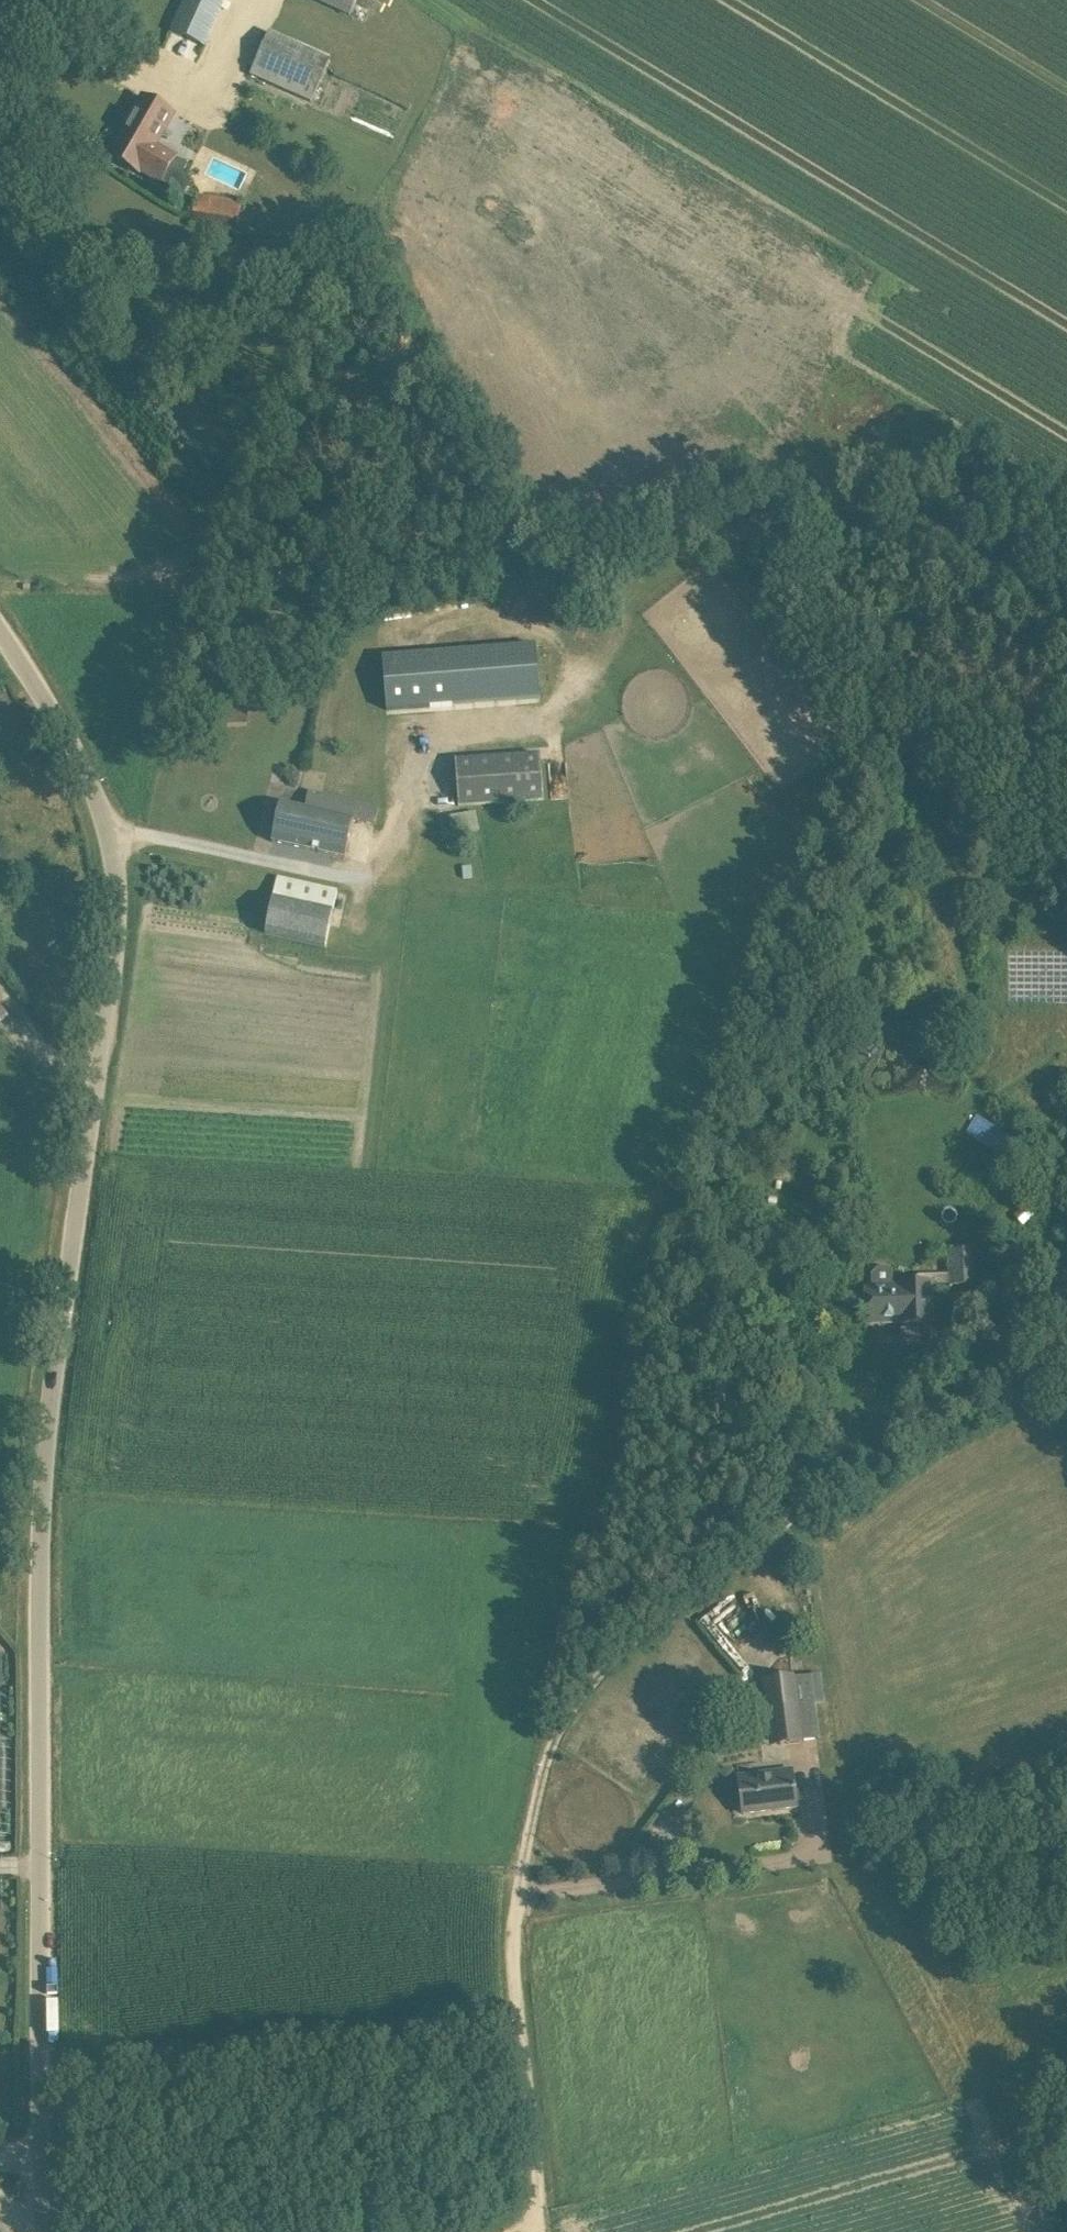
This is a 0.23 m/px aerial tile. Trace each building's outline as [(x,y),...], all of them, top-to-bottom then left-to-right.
[(224,0),(169,0),(157,26),(175,34),(160,67),(210,89),(225,58),(213,53),(219,38),(208,33),(224,0)] [(351,14),(357,0),(318,0),(351,14)] [(311,102),(331,59),(270,31),(250,75),(311,102)] [(109,156),(139,174),(141,171),(161,183),(176,158),(154,145),(172,113),(143,97),(109,156)] [(253,233),(259,205),(199,193),(194,221),(253,233)] [(385,659),(388,712),(540,703),(537,650),(385,659)] [(457,761),(461,806),(546,799),(542,754),(457,761)] [(272,841),(346,858),(354,819),(377,825),(381,806),(309,790),(305,808),(281,803),(272,841)] [(287,938),(324,946),(332,908),(344,911),(348,893),(277,878),(265,934),(287,938)] [(16,1036),(0,1014),(0,1048),(16,1036)] [(974,1114),(964,1133),(1003,1154),(1014,1134),(974,1114)] [(1054,1218),(1065,1206),(1056,1197),(1045,1209),(1054,1218)] [(768,1198),(767,1204),(776,1206),(777,1200),(768,1198)] [(949,1275),(933,1275),(933,1285),(979,1284),(978,1250),(949,1250),(949,1275)] [(933,1344),(932,1314),(931,1281),(901,1282),(901,1284),(895,1284),(896,1274),(889,1268),(879,1267),(872,1275),(872,1285),(864,1285),(865,1316),(901,1315),(901,1344),(933,1344)] [(772,1746),(802,1742),(818,1740),(811,1676),(794,1677),(764,1681),(772,1746)] [(744,1720),(758,1718),(756,1697),(741,1698),(744,1720)] [(793,1775),(739,1781),(743,1814),(797,1807),(793,1775)]
